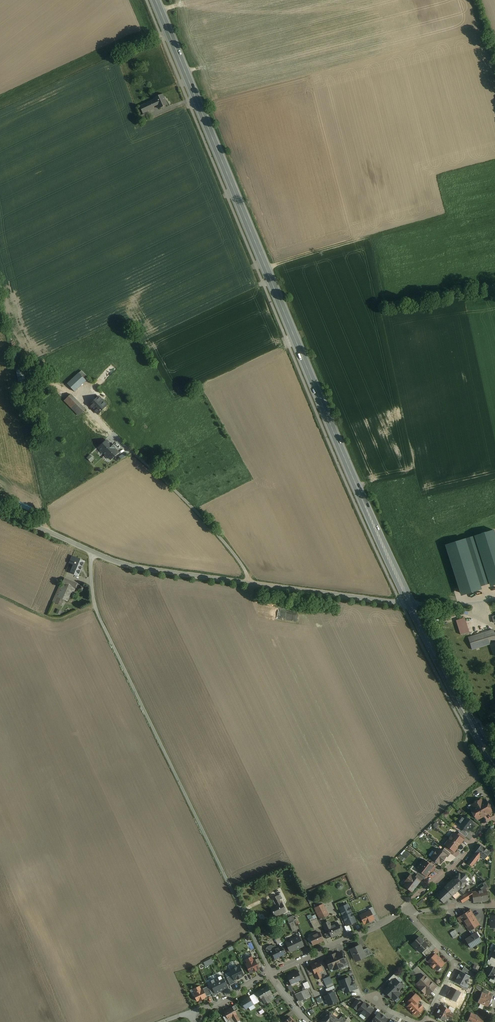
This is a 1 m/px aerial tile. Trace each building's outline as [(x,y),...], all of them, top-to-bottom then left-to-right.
[(162,95),(154,98),(155,100),(150,102),(152,106),(156,103),(157,105),(159,109),(167,105),(162,95)] [(152,106),(150,102),(140,107),(143,113),(153,109),(152,107),(152,106)] [(79,373),(67,384),(74,392),(86,381),(79,373)] [(85,409),(71,394),(64,401),(79,416),(85,409)] [(99,396),(90,405),(104,420),(113,412),(99,396)] [(110,459),(118,451),(107,439),(98,447),(100,449),(99,450),(103,453),(105,454),(104,455),(107,458),(108,458),(110,459)] [(444,545),(459,596),(482,589),(481,586),(489,584),(490,587),(494,585),(494,533),(494,530),(444,545)] [(80,560),(73,557),(70,562),(74,563),(70,573),(78,576),(84,563),(80,561),(80,560)] [(77,584),(64,578),(61,586),(62,587),(57,597),(64,600),(67,602),(71,593),(73,594),(77,584)] [(57,597),(62,587),(61,586),(60,586),(53,602),(61,606),(64,600),(57,597)] [(465,618),(456,620),(460,635),(467,633),(469,632),(465,618)] [(468,637),(472,650),(490,644),(494,656),(494,633),(493,630),(468,637)] [(485,800),(482,802),(481,799),(472,804),(473,807),(470,808),(473,815),(475,814),(478,819),(492,811),(485,800)] [(471,822),(472,822),(468,819),(467,819),(463,816),(462,818),(461,817),(458,821),(459,822),(458,824),(462,827),(460,828),(464,831),(465,830),(468,832),(470,830),(473,826),(474,824),(471,822)] [(465,837),(468,834),(464,831),(460,828),(458,831),(460,833),(465,837)] [(457,835),(453,832),(451,834),(451,836),(447,841),(447,844),(446,846),(454,852),(454,851),(457,847),(457,846),(462,839),(457,835)] [(490,852),(481,845),(475,852),(480,856),(484,859),(490,852)] [(445,849),(444,848),(444,849),(450,853),(452,855),(454,852),(454,851),(454,852),(446,846),(445,847),(446,848),(445,849)] [(442,852),(437,848),(434,852),(434,855),(432,858),(439,864),(440,863),(446,856),(445,855),(446,855),(442,852)] [(447,857),(450,853),(445,849),(444,849),(442,852),(446,855),(445,855),(446,856),(447,857)] [(480,856),(475,852),(471,858),(476,861),(480,856)] [(471,858),(467,863),(471,866),(476,861),(471,858)] [(423,860),(416,869),(419,871),(426,876),(433,867),(429,864),(423,860)] [(426,876),(419,871),(416,874),(417,874),(422,879),(423,879),(426,876)] [(461,876),(459,873),(452,880),(460,888),(460,887),(465,883),(466,881),(464,879),(461,876)] [(414,877),(410,874),(406,880),(406,883),(404,885),(412,891),(419,881),(414,877)] [(452,880),(444,888),(451,895),(456,891),(460,895),(461,896),(465,892),(463,890),(460,887),(460,888),(452,880)] [(484,886),(480,888),(481,890),(472,892),(471,892),(472,896),(473,903),(488,900),(486,890),(485,888),(485,889),(484,886)] [(444,888),(436,896),(443,903),(451,895),(444,888)] [(471,890),(459,898),(462,903),(472,896),(471,892),(472,892),(471,890)] [(456,891),(451,895),(456,899),(460,895),(456,891)] [(277,896),(272,898),(276,905),(281,903),(277,896)] [(276,905),(271,908),(274,916),(279,914),(279,915),(285,912),(281,903),(276,905)] [(323,904),(315,908),(320,919),(328,915),(323,904)] [(348,905),(340,908),(343,917),(352,913),(348,905)] [(376,915),(372,906),(368,909),(369,911),(370,911),(373,917),(376,915)] [(470,910),(459,916),(462,921),(465,925),(475,918),(470,910)] [(369,911),(360,915),(364,923),(366,923),(372,920),(374,919),(373,917),(370,911),(369,911)] [(352,913),(343,917),(347,925),(355,921),(352,913)] [(321,926),(316,914),(312,915),(311,914),(308,915),(314,929),(321,926)] [(475,918),(465,925),(469,931),(474,928),(479,924),(475,918)] [(294,919),(288,922),(292,931),(298,928),(294,919)] [(331,926),(327,928),(328,931),(331,937),(341,933),(340,930),(339,926),(337,923),(331,926)] [(474,928),(469,931),(472,935),(465,939),(470,948),(481,941),(476,933),(477,932),(474,928)] [(455,930),(450,933),(453,938),(458,935),(455,930)] [(319,933),(309,937),(313,945),(322,941),(319,933)] [(298,936),(285,942),(290,952),(299,947),(298,946),(302,944),(298,936)] [(419,936),(412,944),(411,945),(416,950),(417,948),(421,951),(427,945),(419,936)] [(270,945),(266,947),(266,948),(266,949),(267,951),(268,952),(270,952),(271,953),(272,953),(271,951),(276,948),(275,945),(273,946),(272,945),(271,945),(270,945)] [(359,945),(350,949),(353,956),(354,956),(356,960),(364,956),(361,951),(359,945)] [(276,948),(271,951),(272,953),(274,959),(285,954),(281,946),(276,948)] [(372,954),(368,948),(361,951),(364,956),(365,956),(366,957),(372,954)] [(427,948),(422,953),(426,957),(429,954),(431,953),(427,948)] [(343,958),(340,952),(335,954),(338,961),(335,963),(337,968),(342,966),(341,964),(344,963),(345,965),(348,964),(346,957),(343,958)] [(338,961),(335,954),(332,956),(332,955),(329,956),(329,957),(326,958),(329,965),(328,965),(330,969),(334,968),(334,970),(337,968),(335,963),(338,961)] [(426,957),(424,959),(427,962),(428,961),(432,957),(429,954),(426,957)] [(432,957),(428,961),(431,964),(431,966),(432,967),(433,967),(436,970),(444,963),(435,954),(432,957)] [(248,963),(246,964),(250,973),(254,971),(257,970),(256,970),(259,968),(255,960),(253,961),(251,957),(246,960),(248,963)] [(319,961),(310,965),(314,973),(315,973),(317,979),(321,978),(318,972),(322,970),(319,961)] [(472,970),(478,972),(480,966),(475,964),(472,970)] [(230,971),(234,980),(244,975),(239,966),(230,971)] [(297,971),(287,975),(290,983),(296,981),(297,982),(301,980),(297,971)] [(470,976),(460,971),(458,974),(456,978),(454,981),(464,987),(466,983),(468,979),(470,976)] [(398,978),(394,974),(388,979),(390,982),(391,981),(391,982),(395,979),(396,980),(398,978)] [(209,981),(215,993),(228,987),(222,975),(209,981)] [(424,975),(416,984),(419,986),(418,987),(424,993),(425,992),(428,995),(436,986),(424,975)] [(329,976),(322,979),(325,986),(332,982),(329,976)] [(340,981),(345,993),(354,989),(351,982),(349,977),(340,981)] [(396,980),(395,979),(391,982),(391,981),(390,982),(389,984),(389,985),(384,990),(391,997),(394,1000),(400,994),(397,991),(402,986),(396,980)] [(207,997),(203,989),(201,989),(199,986),(193,989),(195,993),(193,993),(197,1001),(199,1001),(205,998),(205,997),(207,997)] [(208,986),(203,989),(207,997),(212,994),(208,986)] [(267,986),(257,992),(260,997),(262,999),(265,1004),(269,1001),(266,996),(271,994),(267,986)] [(446,996),(455,1002),(460,992),(451,987),(446,996)] [(305,989),(294,994),(295,996),(296,996),(298,1001),(299,1000),(300,1001),(311,996),(307,989),(305,989)] [(325,996),(328,1005),(338,1001),(334,992),(325,996)] [(254,993),(249,996),(252,1002),(258,999),(257,998),(254,993)] [(419,1005),(416,1002),(420,998),(415,994),(409,1000),(412,1002),(407,1007),(415,1015),(422,1008),(421,1007),(422,1006),(420,1004),(419,1005)] [(486,996),(481,994),(478,1001),(488,1005),(489,1002),(490,1003),(492,999),(491,999),(491,998),(489,997),(489,996),(487,995),(486,996)] [(252,1002),(249,996),(241,1001),(242,1004),(240,1004),(243,1008),(244,1007),(245,1009),(253,1004),(252,1002)] [(373,1010),(364,1002),(358,1010),(367,1017),(373,1010)] [(448,1009),(441,1005),(436,1016),(444,1021),(446,1017),(451,1020),(454,1014),(452,1013),(449,1012),(450,1010),(448,1009)] [(232,1007),(223,1012),(228,1019),(236,1014),(235,1011),(232,1007)] [(320,1021),(338,1021),(339,1021),(329,1012),(320,1021)] [(372,1021),(385,1021),(387,1020),(384,1017),(382,1015),(381,1015),(378,1013),(372,1021)]
